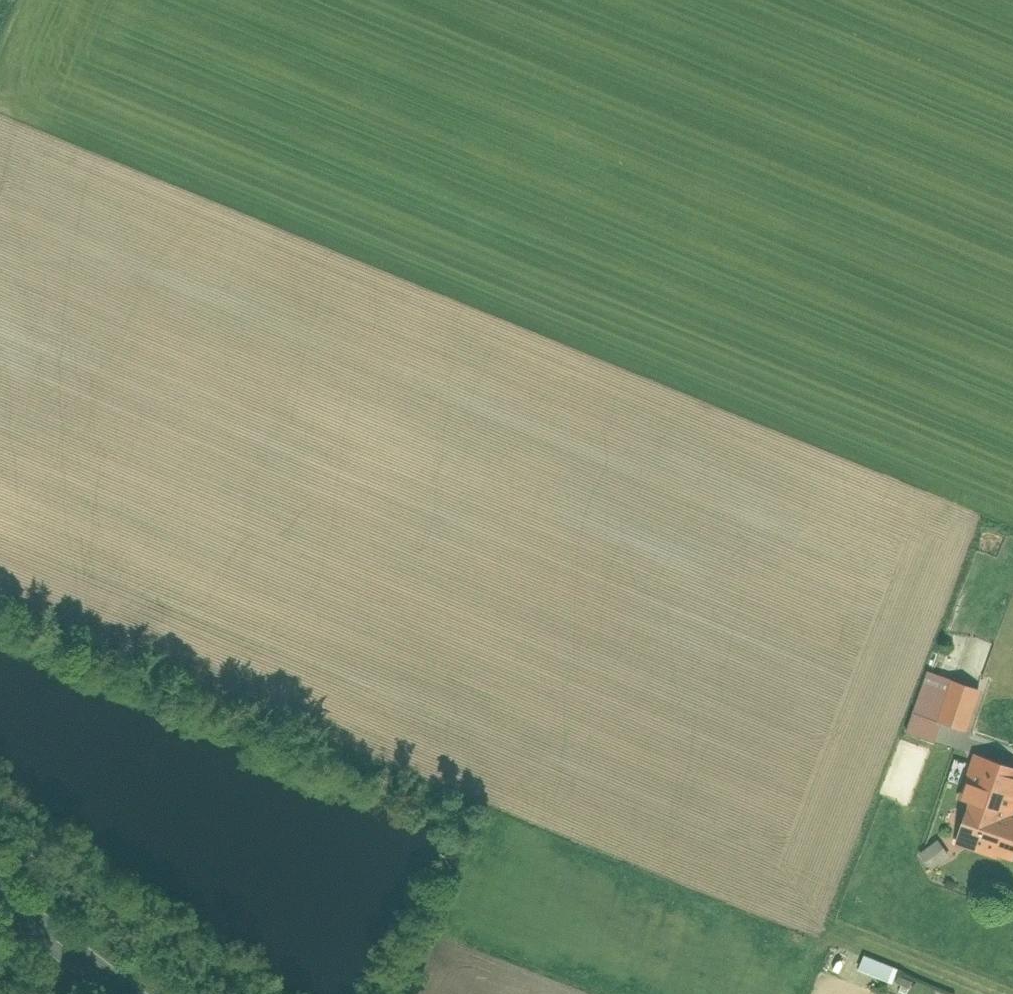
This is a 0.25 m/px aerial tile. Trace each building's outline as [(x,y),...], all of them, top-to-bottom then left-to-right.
[(924,675),(903,733),(933,744),(939,726),(965,736),(980,695),(924,675)] [(972,756),(945,843),(1012,863),(1012,860),(1012,820),(1010,819),(1012,810),(1012,768),(972,756)] [(866,956),(857,974),(891,989),(899,971),(866,956)]
